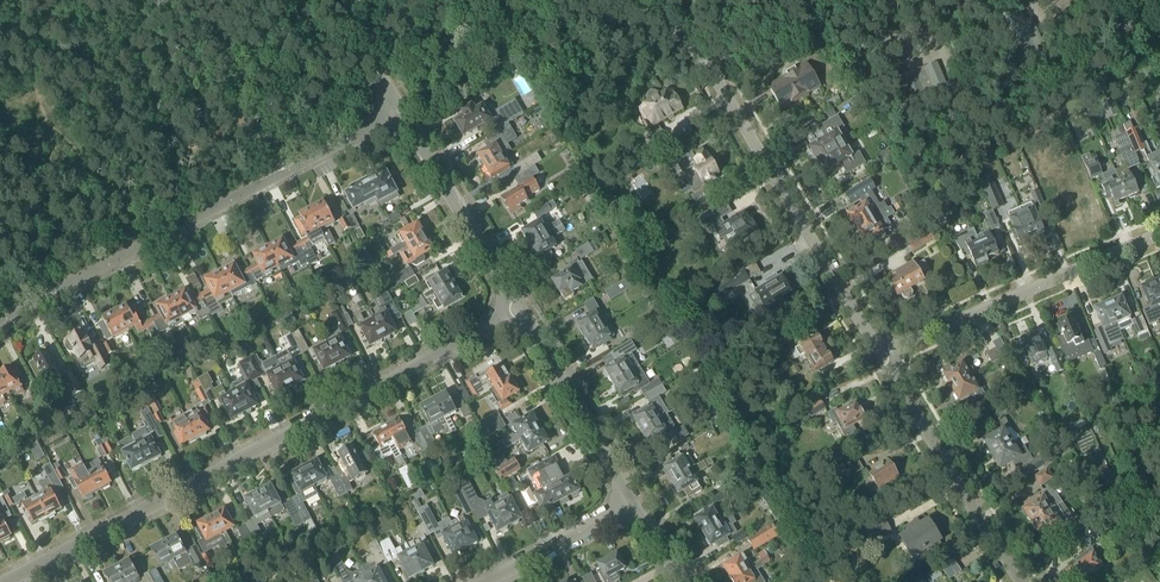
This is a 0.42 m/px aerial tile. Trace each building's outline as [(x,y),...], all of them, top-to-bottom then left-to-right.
[(917,113),(951,99),(936,65),(902,79),(917,113)] [(782,109),(818,87),(807,67),(798,72),(795,68),(786,73),(788,78),(770,89),(782,109)] [(541,99),(549,94),(544,87),(536,92),(541,99)] [(645,141),(649,149),(666,139),(658,124),(682,110),(679,105),(678,102),(676,100),(671,91),(660,98),(657,94),(655,92),(652,92),(649,94),(647,97),(647,100),(649,104),(639,110),(650,128),(648,129),(653,136),(645,141)] [(496,132),(523,116),(514,102),(497,113),(501,120),(492,126),(496,132)] [(1112,102),(1103,105),(1107,114),(1116,111),(1112,102)] [(475,112),(472,107),(462,112),(465,118),(456,123),(464,137),(490,121),(482,108),(475,112)] [(825,112),(829,119),(836,115),(832,108),(825,112)] [(548,116),(539,121),(544,130),(553,125),(548,116)] [(825,139),(808,149),(809,151),(808,153),(810,156),(812,156),(815,162),(833,151),(845,144),(838,132),(844,128),(837,118),(819,129),(825,139)] [(488,150),(478,156),(480,161),(479,164),(482,169),(506,155),(510,152),(506,146),(516,140),(509,128),(499,134),(500,135),(484,144),(488,150)] [(1126,134),(1134,154),(1143,151),(1145,155),(1148,163),(1150,163),(1156,176),(1154,177),(1150,178),(1153,184),(1155,189),(1159,187),(1159,186),(1159,185),(1159,151),(1150,155),(1148,152),(1145,145),(1143,146),(1138,132),(1137,129),(1126,134)] [(1122,169),(1115,172),(1126,199),(1130,198),(1132,199),(1136,197),(1136,195),(1138,194),(1137,192),(1135,186),(1138,183),(1137,182),(1134,177),(1131,178),(1129,173),(1128,170),(1139,165),(1137,162),(1137,160),(1134,154),(1126,134),(1115,139),(1120,152),(1119,153),(1123,163),(1120,164),(1122,169)] [(833,151),(815,162),(819,168),(819,170),(820,173),(822,173),(823,175),(840,165),(846,175),(865,164),(858,153),(853,156),(852,157),(845,144),(833,151)] [(704,154),(701,149),(692,155),(691,154),(681,160),(684,165),(678,168),(683,176),(686,174),(698,193),(705,189),(702,184),(706,181),(708,184),(713,181),(712,178),(718,174),(705,154),(704,154)] [(877,155),(882,164),(893,158),(888,149),(877,155)] [(1089,154),(1081,157),(1091,180),(1097,178),(1102,176),(1103,175),(1096,159),(1092,161),(1089,154)] [(506,155),(482,169),(484,172),(487,172),(491,179),(510,167),(513,165),(510,160),(509,160),(506,155)] [(537,155),(514,168),(518,176),(534,167),(537,165),(541,163),(541,162),(537,155)] [(1023,170),(1028,168),(1026,161),(1020,163),(1023,170)] [(520,189),(502,200),(504,203),(503,205),(506,209),(508,209),(510,213),(516,210),(528,202),(526,199),(540,191),(533,180),(532,178),(538,175),(534,167),(537,165),(534,167),(518,176),(519,176),(514,179),(517,185),(518,185),(520,189)] [(1102,176),(1097,178),(1099,183),(1101,187),(1106,198),(1109,197),(1110,196),(1113,202),(1115,208),(1122,205),(1120,202),(1126,199),(1115,172),(1114,170),(1103,175),(1102,176)] [(368,181),(375,196),(381,208),(399,198),(389,181),(391,180),(387,171),(368,181)] [(868,179),(845,193),(851,203),(858,199),(870,191),(874,189),(868,179)] [(375,196),(368,181),(350,191),(351,193),(347,195),(354,209),(364,203),(367,208),(378,202),(375,196)] [(994,184),(983,189),(992,211),(993,211),(1004,207),(994,184)] [(699,210),(713,201),(705,189),(691,197),(699,210)] [(849,209),(845,211),(848,215),(848,216),(849,217),(848,219),(850,222),(852,222),(856,229),(880,215),(879,215),(886,210),(886,209),(883,204),(879,206),(870,191),(858,199),(863,206),(856,211),(855,210),(853,207),(849,209)] [(1033,202),(1036,209),(1037,211),(1044,208),(1037,191),(1029,195),(1033,202)] [(897,197),(890,201),(893,206),(900,203),(899,202),(897,197)] [(311,211),(310,212),(323,238),(327,244),(329,248),(336,244),(329,232),(328,232),(326,229),(335,225),(331,216),(328,211),(330,209),(333,208),(331,206),(329,202),(325,205),(325,204),(324,204),(311,211)] [(1033,210),(1036,209),(1033,202),(1018,209),(1021,214),(1032,240),(1032,239),(1033,242),(1045,237),(1043,235),(1044,234),(1041,227),(1044,225),(1040,217),(1037,218),(1035,212),(1033,210)] [(900,203),(893,206),(896,212),(903,208),(900,203)] [(533,213),(537,220),(551,211),(547,204),(533,213)] [(947,224),(940,208),(930,212),(937,229),(947,224)] [(1006,214),(1011,226),(1021,249),(1028,246),(1026,242),(1032,240),(1021,214),(1018,209),(1006,214)] [(719,219),(714,210),(699,219),(704,228),(713,222),(719,219)] [(992,211),(984,214),(986,219),(992,231),(1000,228),(993,211),(992,211)] [(300,217),(294,221),(302,237),(306,235),(307,237),(308,239),(297,245),(307,264),(308,264),(310,267),(312,266),(318,263),(314,255),(308,245),(323,238),(310,212),(300,217)] [(391,225),(401,220),(397,214),(388,219),(391,225)] [(353,215),(346,219),(350,225),(351,228),(351,229),(351,230),(352,230),(355,235),(362,231),(359,226),(353,215)] [(748,223),(743,215),(724,226),(717,230),(722,239),(729,235),(735,245),(756,232),(750,222),(748,223)] [(880,215),(856,229),(860,236),(859,238),(861,241),(863,241),(864,242),(865,244),(871,241),(874,239),(876,242),(876,243),(885,238),(881,232),(882,232),(877,224),(882,221),(883,221),(880,215)] [(346,218),(339,222),(344,232),(351,229),(351,228),(350,225),(346,219),(346,218)] [(545,220),(540,223),(544,230),(547,235),(553,232),(562,226),(560,222),(559,221),(549,227),(545,220)] [(540,223),(523,233),(523,235),(523,236),(525,239),(526,239),(530,246),(547,236),(547,235),(544,230),(540,223)] [(418,225),(400,235),(405,243),(408,248),(425,238),(422,233),(422,232),(423,231),(421,228),(421,227),(419,227),(418,225)] [(562,226),(553,232),(556,236),(565,231),(562,226)] [(973,230),(953,238),(963,255),(964,254),(969,252),(973,264),(975,268),(987,263),(988,263),(988,262),(987,259),(986,259),(977,237),(974,229),(973,230)] [(914,240),(907,244),(907,245),(912,254),(935,240),(929,231),(914,240)] [(902,237),(890,244),(894,252),(906,245),(907,245),(907,244),(914,240),(909,232),(902,237)] [(988,232),(977,237),(986,259),(987,259),(998,254),(996,250),(994,246),(997,245),(994,236),(991,237),(988,232)] [(547,236),(530,246),(534,252),(533,254),(535,257),(537,257),(538,258),(555,248),(547,236)] [(401,253),(399,253),(400,254),(407,266),(412,264),(412,265),(413,266),(416,267),(419,265),(424,262),(425,259),(423,256),(425,255),(433,251),(432,250),(432,249),(432,248),(433,247),(431,244),(428,243),(425,238),(408,248),(405,250),(401,253)] [(295,239),(284,245),(295,265),(299,263),(301,267),(303,266),(307,264),(297,245),(295,239)] [(276,243),(267,248),(278,267),(286,263),(289,268),(295,265),(284,245),(283,242),(277,245),(276,243)] [(390,252),(386,254),(387,255),(390,260),(399,253),(401,253),(405,250),(408,248),(405,243),(390,252)] [(589,244),(576,252),(581,260),(594,253),(589,244)] [(259,265),(249,270),(255,283),(257,286),(261,284),(259,281),(272,275),(274,278),(282,274),(281,273),(278,268),(278,267),(267,248),(258,252),(259,254),(256,256),(255,257),(257,260),(259,265)] [(555,280),(553,282),(554,284),(553,286),(556,291),(558,291),(561,295),(565,302),(567,300),(574,296),(573,293),(586,286),(593,281),(582,263),(580,264),(579,263),(577,260),(575,261),(569,265),(569,266),(570,267),(567,268),(560,272),(562,276),(555,280)] [(898,278),(889,283),(891,287),(890,290),(894,296),(897,296),(897,297),(900,295),(901,295),(902,297),(903,299),(907,300),(912,297),(912,295),(913,294),(910,289),(920,283),(923,281),(919,275),(929,270),(924,261),(914,267),(912,263),(910,265),(895,274),(898,278)] [(228,268),(219,272),(230,293),(233,299),(251,289),(257,286),(255,283),(249,270),(238,276),(238,275),(234,267),(229,270),(229,269),(228,268)] [(397,287),(404,283),(414,277),(410,269),(392,279),(397,287)] [(743,270),(710,290),(716,301),(749,281),(743,270)] [(210,280),(207,282),(211,289),(211,290),(213,293),(218,303),(219,304),(219,306),(230,300),(232,299),(233,299),(230,293),(219,272),(210,277),(211,279),(210,280)] [(426,294),(417,299),(420,304),(429,299),(436,296),(454,285),(450,279),(451,278),(449,274),(447,274),(446,272),(436,278),(428,283),(426,285),(430,292),(426,294)] [(786,306),(781,298),(790,293),(781,278),(779,279),(777,275),(765,282),(767,286),(755,293),(769,316),(786,306)] [(414,277),(404,283),(408,289),(418,283),(414,277)] [(628,290),(626,287),(623,283),(623,282),(605,292),(610,301),(628,290)] [(1149,326),(1158,322),(1157,321),(1159,320),(1159,292),(1156,283),(1142,289),(1151,308),(1142,312),(1149,326)] [(436,296),(429,299),(429,300),(431,304),(433,302),(438,311),(447,306),(461,297),(460,296),(461,294),(459,290),(457,290),(454,285),(436,296)] [(206,293),(201,296),(202,299),(207,308),(208,309),(208,310),(219,304),(218,303),(213,293),(211,290),(206,293)] [(180,293),(171,298),(171,299),(181,318),(184,323),(192,319),(191,318),(190,314),(195,311),(197,315),(200,321),(211,316),(208,310),(208,309),(207,308),(202,299),(201,296),(190,301),(186,293),(182,295),(181,295),(180,293)] [(380,297),(377,299),(380,306),(377,308),(380,313),(382,312),(384,311),(384,312),(386,311),(395,306),(393,304),(388,293),(383,295),(380,297)] [(1113,302),(1107,304),(1119,333),(1132,327),(1136,335),(1147,331),(1144,324),(1142,317),(1131,322),(1129,318),(1125,309),(1128,308),(1124,298),(1123,298),(1122,296),(1112,300),(1113,302)] [(163,316),(152,321),(159,334),(175,326),(177,327),(184,323),(181,318),(171,299),(171,298),(162,303),(163,305),(162,306),(158,308),(159,308),(162,315),(163,316)] [(411,311),(404,315),(409,325),(417,321),(413,315),(423,309),(424,310),(432,305),(431,304),(429,300),(429,299),(420,304),(410,310),(411,311)] [(1096,309),(1094,310),(1103,330),(1107,338),(1109,344),(1122,338),(1119,333),(1107,304),(1104,306),(1101,305),(1097,307),(1096,309)] [(592,314),(577,324),(580,330),(579,330),(583,337),(584,336),(585,337),(606,324),(607,323),(599,309),(598,310),(596,306),(589,310),(592,314)] [(284,307),(277,310),(280,316),(286,312),(284,307)] [(128,308),(118,313),(129,333),(136,330),(139,335),(148,331),(155,344),(162,340),(159,334),(152,321),(142,327),(137,317),(136,315),(134,312),(131,313),(128,308)] [(338,310),(331,314),(341,334),(343,336),(350,332),(348,328),(342,317),(338,310)] [(290,311),(283,315),(286,322),(294,318),(290,311)] [(380,313),(372,318),(383,340),(385,339),(387,341),(390,339),(391,336),(396,334),(386,315),(384,312),(384,311),(382,312),(380,313)] [(103,321),(98,323),(108,341),(112,338),(113,339),(114,341),(129,333),(118,313),(117,313),(103,321)] [(347,314),(342,317),(348,328),(353,325),(347,314)] [(357,318),(353,320),(356,324),(359,323),(360,324),(359,325),(371,347),(376,344),(378,345),(382,343),(382,341),(383,340),(372,318),(364,322),(361,316),(357,318)] [(1061,337),(1056,339),(1060,349),(1065,359),(1065,360),(1079,354),(1080,357),(1081,358),(1094,353),(1089,341),(1083,343),(1075,325),(1072,319),(1068,321),(1058,325),(1060,330),(1063,336),(1061,337)] [(641,323),(627,331),(632,339),(646,331),(641,323)] [(585,337),(584,338),(588,345),(589,345),(593,350),(608,341),(614,337),(606,324),(585,337)] [(766,338),(771,347),(785,338),(780,330),(766,338)] [(67,345),(67,347),(67,349),(68,351),(69,352),(71,353),(73,353),(75,352),(77,357),(79,360),(79,361),(78,363),(82,369),(84,369),(95,363),(98,368),(99,371),(111,365),(108,360),(102,347),(101,347),(93,352),(83,334),(77,337),(76,335),(70,339),(71,340),(69,341),(70,343),(68,344),(67,345)] [(341,334),(325,343),(337,365),(339,364),(340,365),(344,363),(344,361),(349,358),(344,348),(342,343),(345,341),(343,336),(341,334)] [(1023,339),(1014,343),(1016,348),(1019,354),(1019,356),(1021,355),(1025,354),(1027,353),(1030,361),(1032,366),(1047,360),(1039,341),(1041,340),(1039,334),(1038,334),(1035,335),(1035,334),(1030,336),(1029,335),(1023,338),(1023,339)] [(807,360),(825,349),(817,336),(799,347),(795,350),(800,358),(804,355),(807,360)] [(212,345),(209,339),(198,344),(201,350),(212,345)] [(116,353),(110,342),(103,346),(109,356),(116,353)] [(309,351),(308,352),(312,360),(314,359),(317,357),(325,371),(330,369),(332,370),(335,368),(335,366),(337,365),(325,343),(319,346),(313,349),(312,348),(309,350),(309,351)] [(609,368),(605,371),(609,377),(607,378),(610,383),(612,382),(613,384),(636,370),(628,357),(626,354),(622,347),(611,354),(617,364),(609,368)] [(825,349),(807,360),(815,373),(833,363),(825,349)] [(992,365),(1001,359),(995,349),(986,354),(992,365)] [(1057,374),(1064,371),(1055,349),(1048,352),(1057,374)] [(1093,355),(1100,371),(1107,368),(1100,352),(1093,355)] [(35,363),(30,365),(39,382),(44,379),(47,386),(54,382),(57,388),(64,385),(62,380),(66,378),(64,374),(60,377),(58,372),(59,372),(55,363),(49,353),(43,356),(42,354),(35,357),(36,360),(35,360),(34,360),(35,363)] [(283,353),(274,358),(291,389),(292,388),(294,390),(298,388),(298,385),(303,382),(299,374),(292,361),(292,360),(291,359),(289,354),(283,353)] [(254,356),(246,360),(257,381),(264,376),(264,375),(266,374),(278,396),(284,393),(285,394),(289,392),(289,390),(291,389),(274,358),(263,364),(262,362),(260,361),(257,356),(255,357),(254,356)] [(182,359),(175,362),(178,367),(184,364),(182,359)] [(241,380),(230,386),(233,391),(245,413),(246,413),(248,414),(252,412),(252,410),(257,407),(246,385),(249,383),(250,384),(257,381),(246,360),(239,364),(240,365),(237,366),(242,376),(241,380)] [(788,371),(791,370),(797,366),(794,361),(785,366),(788,371)] [(473,379),(465,383),(475,400),(489,392),(510,380),(512,379),(502,364),(498,366),(497,367),(494,369),(490,371),(490,370),(476,378),(475,377),(473,379)] [(946,368),(942,371),(944,376),(952,389),(970,378),(973,376),(975,375),(971,368),(966,372),(962,365),(958,368),(952,371),(951,368),(950,366),(946,368)] [(9,394),(16,390),(18,396),(24,392),(18,380),(22,377),(16,366),(0,375),(0,377),(9,394)] [(797,366),(791,370),(794,375),(800,371),(797,366)] [(613,385),(612,386),(616,392),(617,391),(621,398),(633,390),(635,393),(641,389),(645,396),(656,389),(652,383),(648,385),(638,369),(636,370),(613,384),(613,385)] [(66,378),(62,380),(64,385),(71,398),(83,392),(73,374),(66,378)] [(207,376),(198,381),(199,383),(209,402),(216,398),(215,395),(214,393),(210,386),(212,385),(207,376)] [(970,378),(952,389),(959,402),(960,401),(962,404),(969,400),(970,402),(971,403),(985,395),(978,382),(977,382),(973,376),(970,378)] [(9,394),(0,377),(0,405),(5,402),(2,397),(9,394)] [(122,382),(119,377),(113,380),(115,385),(122,382)] [(659,379),(652,383),(656,389),(663,386),(659,379)] [(510,380),(489,392),(490,393),(494,400),(501,411),(508,407),(511,405),(510,404),(508,399),(516,394),(518,393),(517,391),(518,390),(517,387),(515,385),(514,386),(512,383),(510,380)] [(1021,386),(1024,390),(1031,386),(1026,380),(1022,382),(1021,386)] [(192,411),(184,415),(188,422),(196,439),(197,440),(207,436),(207,433),(211,431),(206,423),(206,422),(211,419),(205,407),(210,404),(209,402),(199,383),(198,381),(192,384),(196,391),(195,392),(201,403),(195,406),(198,413),(197,414),(194,415),(192,411)] [(28,390),(38,409),(45,405),(35,386),(28,390)] [(656,389),(645,396),(649,403),(657,399),(667,393),(663,386),(656,389)] [(222,388),(214,393),(215,395),(216,398),(221,407),(224,405),(232,420),(237,417),(239,419),(243,417),(243,415),(245,413),(233,391),(225,395),(223,391),(222,388)] [(439,398),(433,401),(443,420),(450,433),(451,434),(457,431),(449,416),(456,413),(446,395),(443,394),(440,395),(439,398)] [(452,398),(463,418),(469,415),(459,395),(452,398)] [(704,408),(710,404),(706,396),(705,396),(686,407),(690,413),(703,406),(704,408)] [(650,407),(633,418),(636,423),(635,424),(639,430),(640,430),(641,431),(659,421),(667,416),(657,399),(649,403),(648,403),(650,407)] [(806,409),(811,418),(826,409),(820,400),(806,409)] [(425,428),(419,431),(420,433),(426,443),(429,449),(434,458),(435,460),(442,457),(433,439),(432,438),(443,431),(445,435),(450,433),(443,420),(433,401),(429,404),(426,403),(423,405),(422,408),(420,409),(429,426),(426,428),(425,428)] [(79,407),(83,414),(92,409),(88,402),(79,407)] [(835,411),(828,415),(830,421),(833,425),(834,425),(836,424),(836,425),(843,438),(854,432),(855,432),(852,426),(864,420),(863,419),(866,417),(867,415),(865,412),(863,412),(862,413),(859,408),(858,409),(855,404),(849,408),(837,414),(835,411)] [(1002,405),(992,411),(994,415),(1001,427),(1008,424),(1004,418),(1009,415),(1005,409),(1002,405)] [(149,410),(141,414),(149,428),(149,430),(152,434),(152,435),(154,434),(157,441),(164,438),(160,431),(149,410)] [(484,439),(506,427),(498,412),(476,425),(484,439)] [(165,422),(160,413),(153,416),(158,425),(165,422)] [(184,415),(172,422),(174,426),(177,433),(175,433),(182,446),(186,444),(189,445),(197,440),(196,439),(188,422),(184,415)] [(641,432),(641,433),(644,439),(645,439),(649,444),(659,438),(662,442),(669,438),(674,446),(689,437),(684,428),(677,432),(667,416),(659,421),(641,431),(641,432)] [(513,435),(501,442),(504,447),(506,450),(516,443),(522,440),(539,430),(537,425),(538,424),(534,417),(532,418),(532,417),(528,419),(514,427),(518,434),(514,437),(513,435)] [(390,425),(386,427),(399,452),(413,445),(404,429),(406,428),(403,422),(401,423),(399,420),(397,421),(396,419),(389,423),(390,425)] [(375,433),(372,435),(377,444),(379,448),(376,449),(374,451),(379,461),(380,463),(393,456),(395,460),(402,457),(399,452),(386,427),(382,429),(382,430),(381,428),(374,431),(375,433)] [(145,428),(131,436),(132,437),(136,444),(146,464),(160,457),(155,448),(149,436),(149,435),(152,434),(149,430),(149,428),(146,430),(145,428)] [(1003,431),(985,442),(988,448),(987,450),(990,454),(992,454),(993,456),(1011,444),(1018,440),(1020,439),(1018,436),(1010,428),(1004,432),(1003,431)] [(539,430),(522,440),(530,453),(547,443),(546,441),(548,440),(543,432),(542,433),(539,430)] [(420,433),(413,437),(422,453),(429,449),(426,443),(420,433)] [(110,455),(105,445),(104,446),(100,436),(95,439),(96,441),(95,442),(103,458),(110,455)] [(132,437),(118,445),(122,451),(121,452),(129,466),(132,472),(133,471),(135,472),(140,470),(140,468),(146,464),(136,444),(132,437)] [(994,463),(997,463),(1001,469),(1012,462),(1015,467),(1021,463),(1023,467),(1021,468),(1027,478),(1049,464),(1044,455),(1033,461),(1025,447),(1022,448),(1018,440),(1011,444),(993,456),(992,459),(994,463)] [(105,445),(110,455),(116,452),(111,442),(105,445)] [(345,465),(334,470),(337,476),(347,494),(353,491),(351,488),(349,484),(358,479),(366,475),(352,447),(351,448),(350,447),(345,449),(345,451),(339,454),(341,458),(345,465)] [(368,452),(362,455),(367,465),(373,462),(368,452)] [(664,470),(668,478),(669,478),(671,482),(695,468),(688,456),(687,456),(681,459),(678,454),(673,457),(671,459),(674,464),(665,469),(664,470)] [(508,463),(504,457),(491,465),(501,482),(520,470),(514,459),(508,463)] [(551,488),(559,503),(578,492),(576,488),(575,485),(575,486),(573,483),(571,478),(565,481),(553,459),(540,466),(547,480),(551,488)] [(695,468),(671,482),(674,486),(673,487),(678,493),(679,494),(682,492),(685,498),(692,493),(699,489),(696,484),(697,484),(693,477),(695,476),(698,473),(707,468),(707,467),(713,464),(710,459),(695,468)] [(99,460),(85,467),(87,473),(97,491),(101,489),(101,490),(102,490),(102,491),(102,490),(103,490),(110,487),(109,485),(111,484),(108,478),(107,475),(109,474),(110,473),(108,469),(106,465),(102,467),(99,460)] [(859,461),(850,467),(854,475),(864,470),(859,461)] [(310,466),(304,469),(315,489),(329,481),(337,495),(339,499),(347,494),(337,476),(336,477),(334,478),(332,474),(329,469),(322,473),(317,462),(314,462),(310,464),(310,466)] [(58,463),(51,467),(59,482),(66,478),(61,468),(58,463)] [(898,478),(889,463),(883,466),(882,464),(875,467),(877,470),(868,475),(877,490),(898,478)] [(44,492),(36,496),(47,517),(48,519),(54,516),(54,514),(54,513),(61,509),(53,495),(63,489),(61,484),(60,482),(59,482),(51,467),(50,465),(42,469),(51,486),(49,487),(43,491),(44,492)] [(70,479),(68,480),(74,491),(77,489),(83,499),(85,498),(86,499),(93,495),(92,494),(97,491),(87,473),(85,467),(83,465),(70,471),(73,478),(70,479)] [(838,469),(841,474),(847,471),(844,465),(838,469)] [(548,508),(559,503),(551,488),(547,480),(540,466),(531,471),(537,483),(534,484),(540,495),(535,497),(542,510),(547,507),(548,508)] [(399,471),(408,489),(411,488),(413,492),(418,489),(416,485),(407,467),(399,471)] [(744,476),(739,467),(721,478),(726,487),(744,476)] [(292,480),(290,481),(299,497),(292,501),(298,512),(306,508),(303,504),(318,496),(315,489),(304,469),(300,471),(298,471),(293,473),(293,475),(292,476),(292,477),(293,479),(292,480)] [(1039,487),(1051,479),(1046,470),(1034,478),(1039,487)] [(505,482),(511,493),(519,489),(513,478),(505,482)] [(470,482),(460,488),(473,512),(478,522),(489,516),(484,508),(484,506),(485,506),(486,505),(485,502),(481,501),(479,500),(472,486),(470,482)] [(259,493),(258,494),(271,519),(284,512),(271,487),(265,490),(263,489),(259,491),(259,493)] [(1031,523),(1061,504),(1050,487),(1043,492),(1044,494),(1040,496),(1039,495),(1023,505),(1026,510),(1023,511),(1027,516),(1027,519),(1029,522),(1031,523)] [(460,488),(454,491),(467,516),(473,512),(460,488)] [(8,490),(2,493),(5,498),(10,508),(16,504),(16,505),(21,503),(32,525),(39,521),(40,522),(42,523),(48,519),(47,517),(36,496),(27,501),(26,499),(24,494),(14,499),(13,499),(8,490)] [(714,505),(728,497),(725,491),(711,500),(714,505)] [(250,520),(244,523),(245,525),(250,535),(253,540),(256,545),(261,542),(263,541),(256,526),(271,519),(258,494),(257,494),(255,493),(251,495),(252,497),(245,500),(249,507),(251,511),(247,513),(250,520)] [(762,500),(766,505),(775,521),(776,522),(787,516),(774,493),(762,500)] [(507,494),(495,500),(509,527),(511,526),(513,526),(517,524),(518,522),(520,520),(507,494)] [(485,506),(484,506),(484,508),(489,516),(497,533),(499,532),(502,532),(506,530),(507,528),(509,527),(495,500),(486,505),(485,506)] [(292,501),(284,505),(296,528),(304,523),(298,512),(292,501)] [(1061,504),(1031,523),(1032,523),(1031,526),(1034,529),(1036,530),(1039,535),(1049,529),(1052,533),(1072,520),(1061,504)] [(427,506),(417,511),(424,525),(423,525),(429,536),(434,533),(438,540),(443,537),(437,525),(427,506)] [(306,508),(298,512),(304,523),(312,520),(306,508)] [(217,515),(211,519),(220,536),(229,553),(235,550),(226,532),(233,528),(237,525),(229,510),(225,512),(224,512),(223,512),(221,511),(218,513),(217,515)] [(699,513),(693,517),(695,520),(696,523),(696,525),(698,529),(700,529),(703,534),(721,523),(713,510),(705,514),(703,511),(699,513)] [(0,542),(1,542),(2,543),(3,543),(4,542),(10,539),(9,537),(12,536),(3,520),(0,514),(0,542)] [(357,514),(344,520),(348,529),(361,522),(357,514)] [(721,523),(703,534),(707,540),(706,542),(709,546),(710,547),(711,547),(714,545),(715,544),(719,550),(729,544),(726,538),(736,533),(732,526),(736,524),(731,516),(721,523)] [(457,521),(452,524),(455,530),(454,530),(465,550),(476,544),(463,518),(457,521)] [(199,526),(194,529),(201,542),(198,543),(204,554),(208,552),(208,553),(218,548),(223,557),(225,555),(227,555),(229,553),(220,536),(211,519),(205,522),(204,520),(199,522),(200,525),(198,525),(199,526)] [(449,519),(437,525),(443,537),(453,556),(465,550),(454,530),(455,530),(452,524),(449,519)] [(866,530),(874,543),(892,532),(884,519),(866,530)] [(1075,536),(1087,529),(1082,520),(1070,527),(1075,536)] [(901,538),(908,549),(914,557),(930,547),(931,549),(932,550),(933,550),(940,545),(939,545),(938,542),(939,541),(927,522),(920,527),(918,524),(917,522),(906,530),(908,533),(908,534),(906,535),(905,535),(901,538)] [(245,525),(238,530),(245,544),(253,540),(250,535),(245,525)] [(406,544),(405,544),(410,553),(420,574),(432,567),(422,549),(429,545),(426,538),(429,536),(423,525),(417,528),(421,537),(417,540),(418,541),(416,542),(415,543),(414,541),(406,545),(406,544)] [(754,552),(779,537),(772,525),(747,540),(754,552)] [(1091,528),(1077,538),(1086,550),(1100,540),(1091,528)] [(743,531),(731,538),(732,539),(736,546),(748,539),(744,531),(743,531)] [(165,542),(164,543),(173,561),(176,567),(179,573),(192,566),(192,567),(193,568),(197,570),(198,569),(200,573),(207,569),(206,567),(200,556),(196,548),(193,549),(189,552),(189,553),(188,554),(186,554),(184,549),(177,536),(172,539),(169,538),(166,540),(165,542)] [(389,539),(378,545),(387,564),(392,562),(392,564),(394,563),(399,560),(409,580),(420,574),(410,553),(405,544),(403,547),(400,550),(396,553),(389,539)] [(361,567),(362,569),(369,581),(383,581),(380,575),(378,571),(379,570),(380,568),(387,564),(378,545),(376,542),(370,545),(369,548),(373,556),(367,559),(366,562),(367,564),(361,567)] [(164,543),(151,550),(160,568),(166,565),(169,570),(176,567),(173,561),(164,543)] [(1067,575),(1071,580),(1071,581),(1086,581),(1085,580),(1093,574),(1101,569),(1096,562),(1092,557),(1096,555),(1091,549),(1075,560),(1079,566),(1067,575)] [(204,554),(200,556),(206,567),(207,569),(215,565),(208,553),(208,552),(204,554)] [(764,552),(757,556),(760,561),(767,557),(764,552)] [(330,560),(339,576),(338,577),(341,581),(369,581),(362,569),(353,574),(352,574),(349,572),(347,571),(338,555),(330,560)] [(603,581),(617,581),(619,581),(616,574),(624,570),(617,555),(597,565),(601,573),(599,574),(603,581)] [(743,556),(723,567),(730,580),(750,568),(743,556)] [(767,557),(760,561),(764,567),(771,563),(770,562),(767,557)] [(950,563),(942,569),(949,580),(962,572),(954,560),(953,561),(950,563)] [(116,569),(123,581),(141,581),(141,580),(142,579),(141,573),(136,564),(132,566),(130,561),(116,569)] [(730,580),(732,581),(764,581),(757,571),(764,567),(760,561),(750,568),(730,580)] [(104,575),(107,581),(123,581),(116,569),(104,575)] [(154,581),(162,581),(156,569),(149,573),(154,581)] [(1130,581),(1154,581),(1147,571),(1130,581)]
